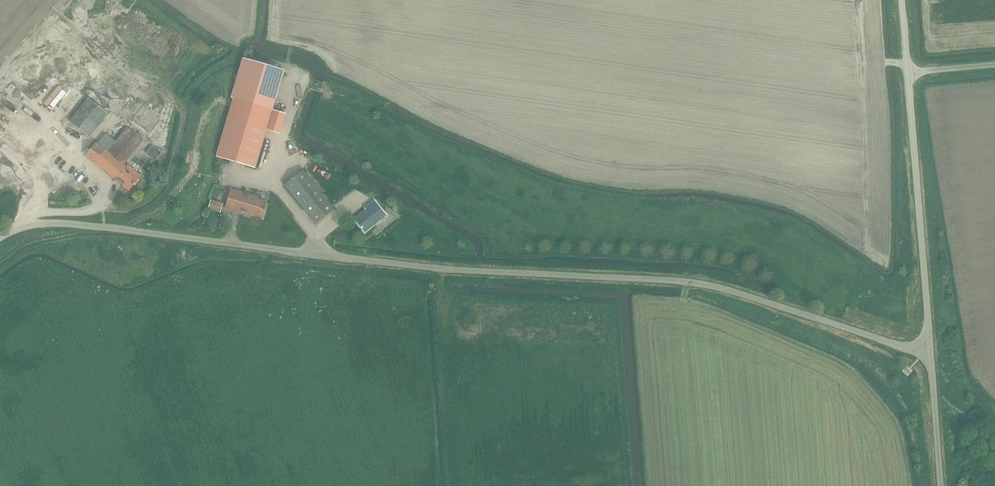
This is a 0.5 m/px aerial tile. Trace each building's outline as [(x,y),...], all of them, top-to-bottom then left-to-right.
[(272,109),(284,70),(245,59),(216,156),(255,168),(266,129),(280,133),(285,114),(272,109)] [(13,93),(22,84),(16,78),(7,87),(13,93)] [(135,110),(149,120),(159,108),(145,97),(135,110)] [(89,137),(108,113),(90,98),(71,122),(89,137)] [(96,143),(85,156),(129,191),(142,176),(128,165),(126,166),(124,164),(144,140),(128,127),(116,142),(105,133),(97,144),(96,143)] [(334,209),(303,170),(284,185),(316,224),(334,209)] [(231,189),(225,208),(247,215),(247,213),(262,217),(266,202),(257,199),(257,197),(231,189)] [(210,200),(208,208),(220,212),(222,204),(210,200)] [(366,206),(368,208),(370,211),(357,222),(364,232),(386,215),(374,200),(366,206)]
